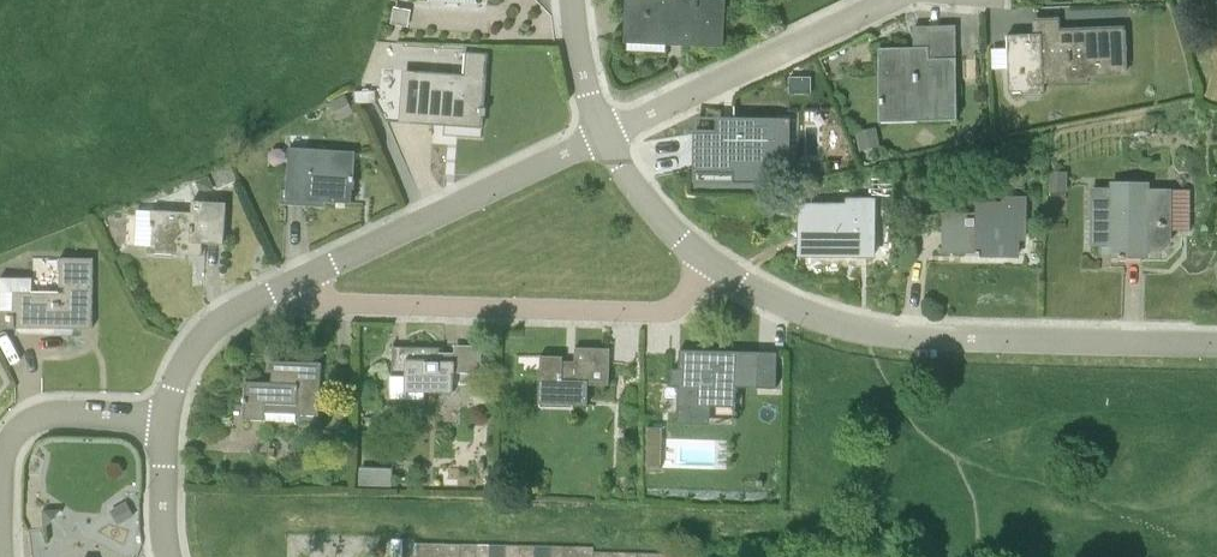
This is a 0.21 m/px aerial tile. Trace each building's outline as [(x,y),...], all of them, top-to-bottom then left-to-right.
[(721,40),(723,0),(629,0),(628,34),(621,34),(621,49),(667,52),(721,54),(721,40)] [(1064,10),(1064,23),(1129,21),(1129,9),(1064,10)] [(881,116),(929,115),(929,120),(959,119),(956,28),(926,28),(927,48),(880,49),(881,116)] [(1124,30),(1007,35),(1010,91),(1044,90),(1043,71),(1125,68),(1124,30)] [(486,76),(382,69),(379,111),(384,120),(413,122),(482,127),(483,115),(486,115),(487,108),(484,108),(484,97),(486,76)] [(355,103),(365,103),(376,103),(376,90),(355,91),(355,103)] [(346,93),(330,101),(339,120),(355,112),(346,93)] [(788,160),(789,119),(715,118),(715,132),(697,132),(696,170),(764,171),(764,160),(788,160)] [(875,130),(854,133),(857,156),(878,153),(875,130)] [(981,138),(975,130),(963,141),(970,148),(981,138)] [(354,179),(355,151),(290,147),(288,175),(286,199),(352,203),(354,179)] [(1068,171),(1049,170),(1048,191),(1067,192),(1068,171)] [(208,175),(196,180),(200,188),(207,191),(214,188),(208,175)] [(1171,241),(1171,238),(1191,238),(1192,194),(1171,193),(1171,189),(1148,189),(1148,183),(1112,183),(1112,189),(1093,189),(1092,244),(1112,245),(1112,256),(1148,256),(1148,255),(1145,255),(1145,249),(1163,249),(1171,241)] [(1025,238),(1025,196),(1002,196),(1002,203),(978,203),(978,214),(945,214),(945,250),(977,250),(977,254),(1018,255),(1018,238),(1025,238)] [(801,254),(874,255),(874,199),(848,199),(848,204),(801,204),(801,254)] [(224,244),(226,203),(193,201),(192,212),(155,210),(154,228),(152,252),(191,255),(192,242),(224,244)] [(94,258),(61,258),(61,286),(65,287),(65,293),(33,292),(32,278),(0,278),(0,309),(13,309),(13,328),(93,329),(94,258)] [(454,392),(454,372),(455,352),(440,351),(440,347),(393,347),(392,375),(391,375),(391,399),(426,400),(426,391),(454,392)] [(609,385),(611,348),(575,347),(575,361),(563,361),(563,356),(541,355),(539,403),(588,405),(588,385),(609,385)] [(777,388),(778,352),(680,349),(679,369),(673,368),(672,385),(679,385),(678,405),(736,407),(737,386),(777,388)] [(295,414),(319,415),(322,362),(273,360),(272,382),(246,381),(244,419),(295,421),(295,414)] [(662,427),(647,427),(647,438),(662,438),(662,427)] [(393,472),(366,470),(365,485),(393,487),(393,472)] [(127,500),(110,508),(117,523),(134,515),(127,500)] [(432,543),(417,543),(417,556),(432,556),(432,543)] [(447,543),(432,543),(432,556),(446,556),(447,543)] [(461,543),(447,543),(446,556),(461,556),(461,543)] [(476,544),(461,543),(461,556),(476,556),(476,544)] [(490,544),(476,544),(476,556),(490,556),(490,544)] [(505,545),(490,544),(490,556),(505,556),(505,545)] [(520,545),(505,545),(505,556),(520,556),(520,545)] [(535,545),(520,545),(520,556),(534,556),(535,545)] [(549,546),(535,545),(534,556),(549,556),(549,546)] [(564,546),(549,546),(549,556),(564,556),(564,546)] [(579,546),(564,546),(564,556),(579,556),(579,546)] [(594,551),(594,547),(579,546),(579,556),(593,556),(593,551),(594,551)]
